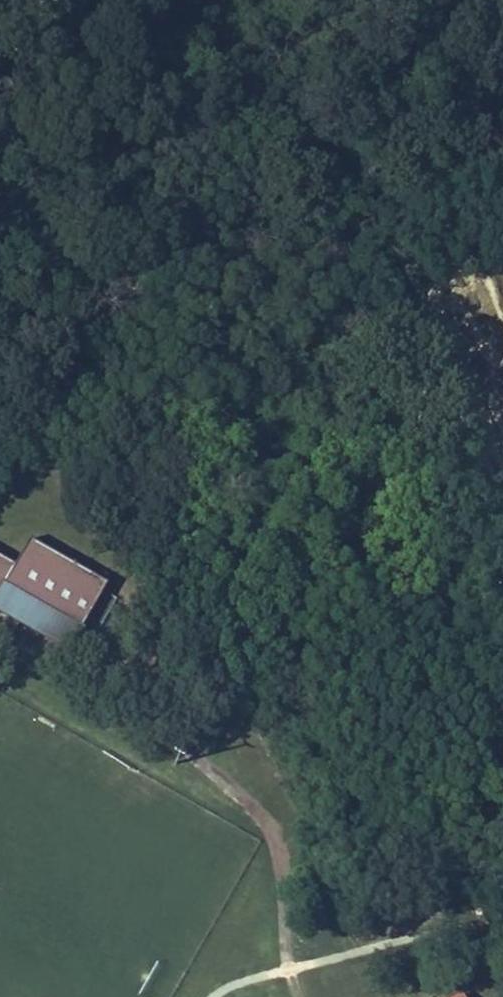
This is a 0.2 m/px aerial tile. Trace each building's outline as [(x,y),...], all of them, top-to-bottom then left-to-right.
[(69,655),(106,587),(25,544),(13,567),(0,560),(0,617),(69,655)]
